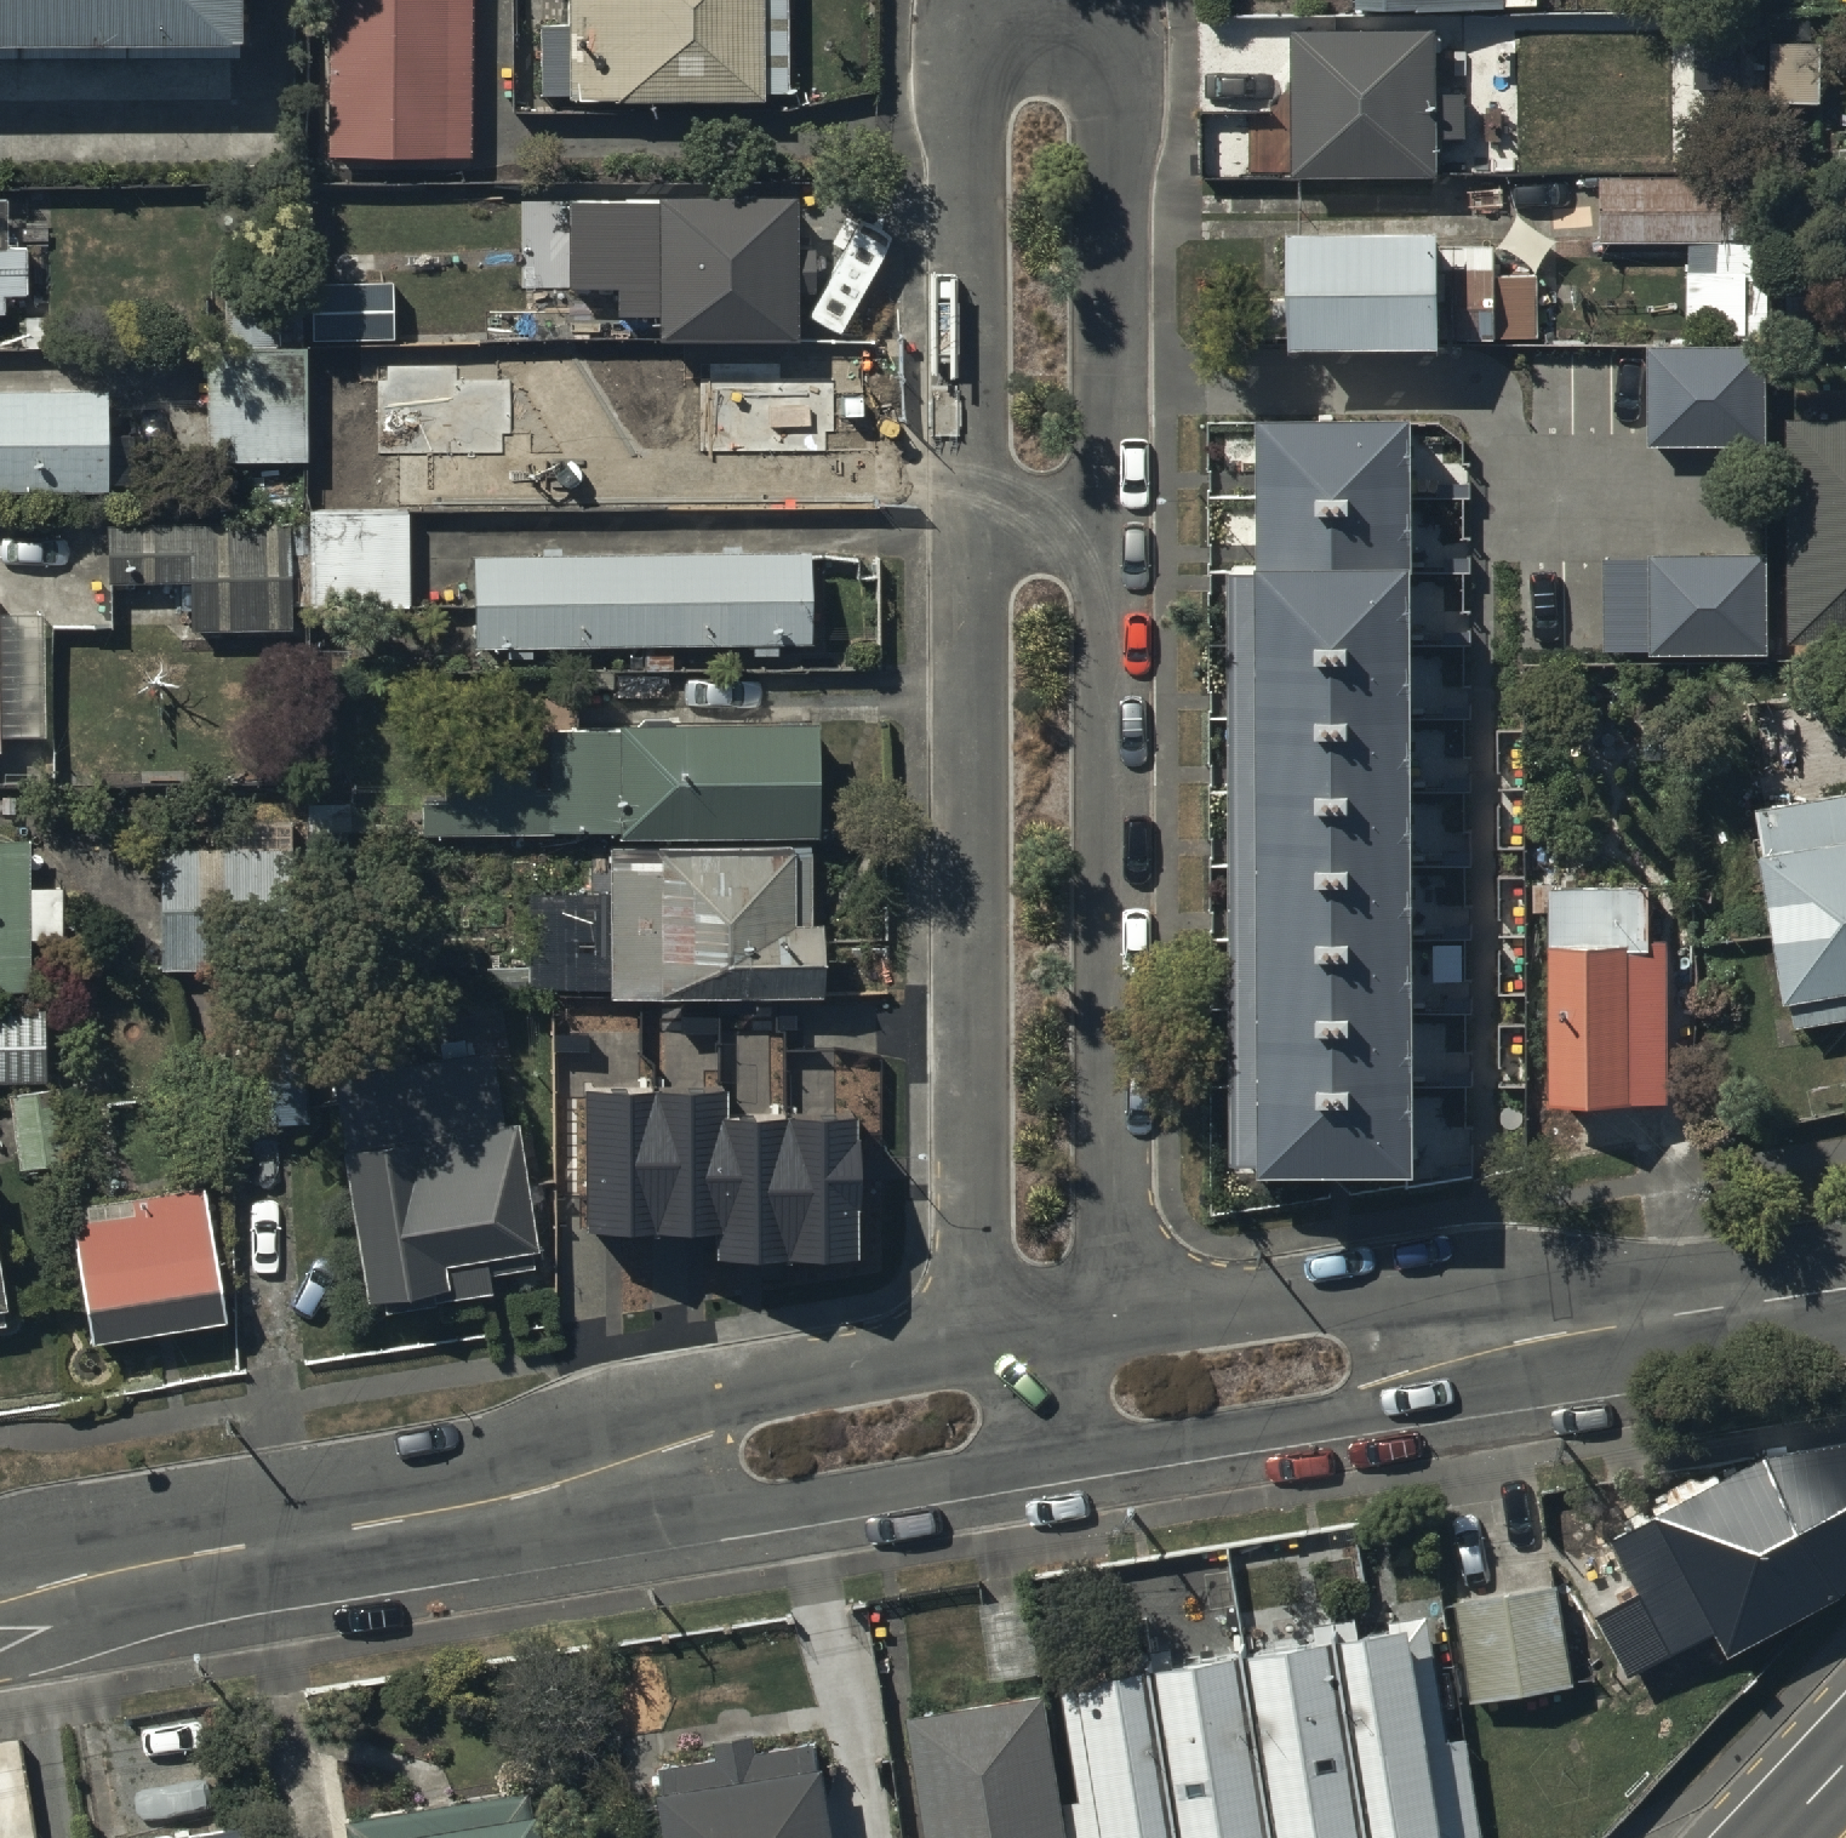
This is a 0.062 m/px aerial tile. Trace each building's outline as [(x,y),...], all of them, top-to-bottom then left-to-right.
[(231,75),(238,75),(238,0),(0,0),(0,75),(231,75)] [(470,0),(329,0),(330,167),(471,166),(470,0)] [(563,35),(545,35),(544,106),(570,106),(570,115),(763,116),(763,106),(782,106),(782,0),(563,0),(563,35)] [(1352,23),(1505,23),(1505,15),(1540,15),(1540,0),(1352,0),(1352,23)] [(1434,192),(1434,149),(1461,148),(1461,109),(1429,109),(1429,44),(1291,44),(1291,192),(1434,192)] [(1595,254),(1687,255),(1686,342),(1764,343),(1765,184),(1595,183),(1595,254)] [(5,326),(5,305),(28,305),(28,205),(0,205),(0,326),(5,326)] [(656,299),(657,346),(792,347),(793,211),(570,209),(569,298),(656,299)] [(1491,249),(1282,253),(1284,372),(1434,371),(1433,351),(1492,351),(1492,348),(1533,348),(1532,284),(1490,284),(1491,249)] [(393,283),(313,284),(314,340),(393,340),(393,283)] [(205,369),(206,470),(309,469),(308,305),(223,306),(224,368),(205,369)] [(1764,355),(1651,355),(1650,450),(1764,450),(1764,355)] [(387,380),(378,380),(378,453),(501,453),(501,432),(511,432),(511,379),(456,379),(456,365),(387,365),(387,380)] [(834,380),(700,380),(700,451),(824,451),(824,430),(834,430),(834,380)] [(0,401),(0,502),(107,502),(107,401),(0,401)] [(1417,431),(1264,433),(1270,1191),(1423,1189),(1417,431)] [(410,618),(409,519),(311,519),(311,619),(410,618)] [(309,614),(309,533),(111,533),(110,590),(192,590),(193,639),(287,639),(288,614),(309,614)] [(1769,560),(1650,561),(1652,658),(1770,657),(1769,560)] [(474,657),(504,657),(505,665),(533,665),(533,657),(752,657),(752,661),(777,661),(777,655),(791,655),(791,660),(810,660),(810,562),(474,563),(474,657)] [(0,761),(0,746),(47,746),(47,619),(0,619),(0,761)] [(413,844),(616,848),(816,848),(815,734),(551,737),(552,795),(412,797),(413,844)] [(1751,821),(1758,866),(1755,866),(1778,1020),(1787,1018),(1790,1039),(1845,1030),(1845,804),(1751,821)] [(0,856),(0,1005),(31,1005),(31,947),(63,947),(63,893),(27,893),(27,856),(0,856)] [(295,975),(293,856),(157,857),(159,977),(295,975)] [(808,935),(809,860),(533,857),(531,996),(613,997),(613,1004),(821,1007),(822,936),(808,935)] [(1545,898),(1545,1117),(1666,1117),(1666,958),(1648,958),(1648,898),(1545,898)] [(0,1019),(0,1090),(43,1090),(43,1019),(0,1019)] [(344,1163),(341,1163),(364,1315),(414,1308),(415,1319),(435,1317),(434,1313),(491,1305),(488,1284),(533,1278),(531,1264),(537,1263),(518,1136),(503,1138),(490,1056),(332,1079),(344,1163)] [(726,1092),(588,1093),(588,1234),(714,1234),(715,1263),(859,1262),(859,1119),(726,1119),(726,1092)] [(60,1096),(6,1103),(17,1177),(70,1169),(60,1096)] [(149,1217),(75,1228),(94,1351),(218,1332),(197,1194),(147,1202),(149,1217)] [(5,1332),(3,1323),(9,1322),(0,1276),(0,1333),(5,1332)] [(1612,1541),(1640,1597),(1599,1617),(1631,1679),(1721,1634),(1732,1657),(1841,1601),(1845,1597),(1845,1450),(1768,1463),(1612,1541)] [(1559,1589),(1457,1606),(1473,1705),(1576,1688),(1559,1589)] [(1341,1628),(1373,1837),(1482,1837),(1468,1743),(1447,1746),(1428,1619),(1395,1624),(1398,1641),(1358,1647),(1355,1626),(1341,1628)] [(1316,1628),(1320,1648),(1251,1659),(1280,1837),(1371,1837),(1336,1625),(1316,1628)] [(1173,1651),(1153,1654),(1184,1837),(1274,1837),(1245,1659),(1176,1670),(1173,1651)] [(1152,1655),(1140,1657),(1143,1678),(1105,1684),(1102,1667),(1068,1672),(1088,1800),(1068,1803),(1073,1837),(1181,1837),(1152,1655)] [(917,1723),(936,1837),(1069,1837),(1046,1701),(917,1723)] [(818,1745),(760,1755),(758,1739),(719,1745),(721,1758),(662,1768),(674,1837),(833,1837),(818,1745)] [(343,1819),(346,1837),(542,1837),(533,1788),(343,1819)] [(142,1837),(247,1837),(245,1822),(142,1837)]
